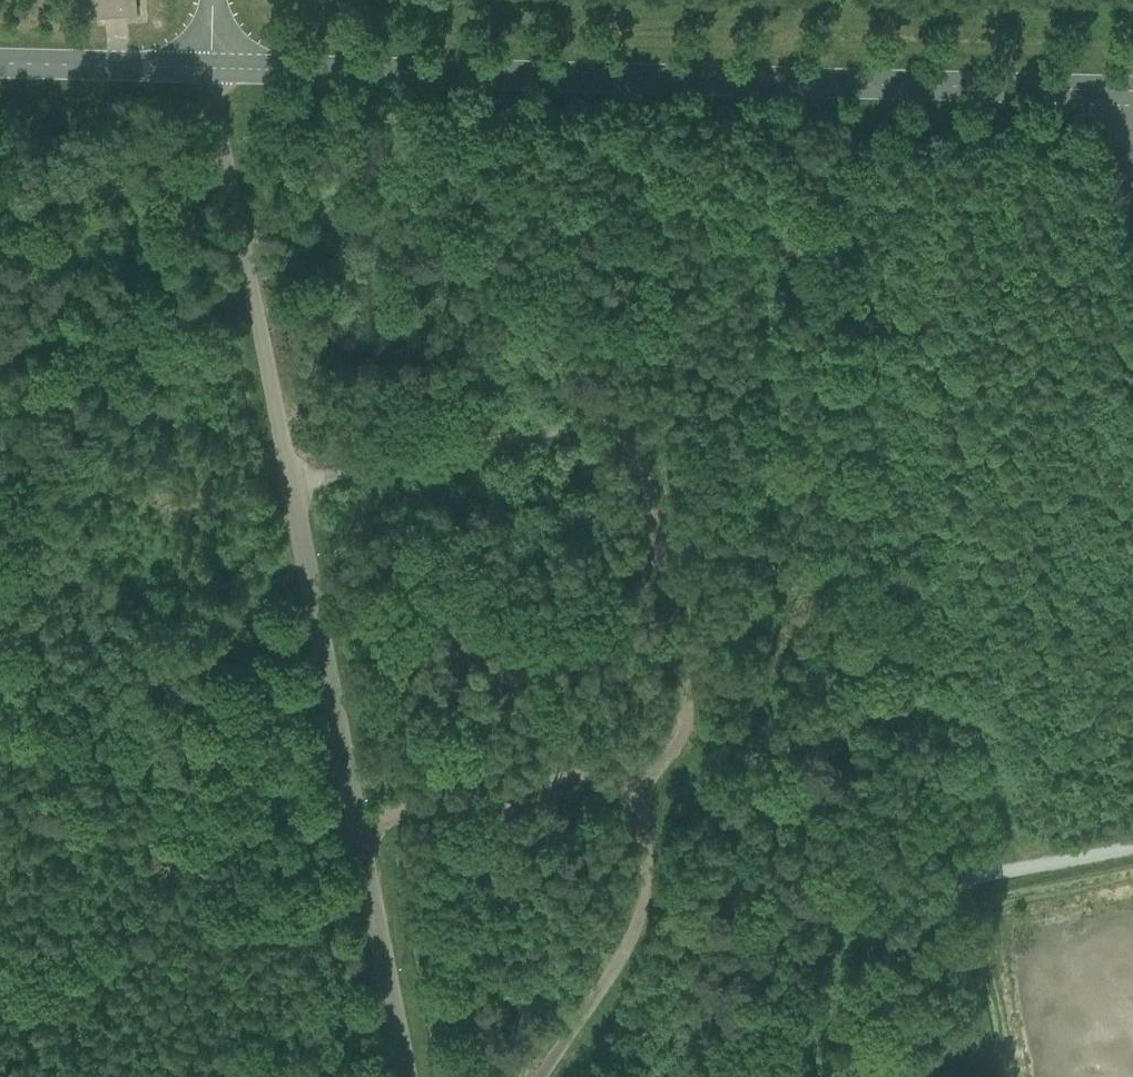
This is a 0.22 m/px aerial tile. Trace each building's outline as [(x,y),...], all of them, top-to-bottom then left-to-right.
[(135,0),(91,0),(92,17),(136,14),(135,0)]
